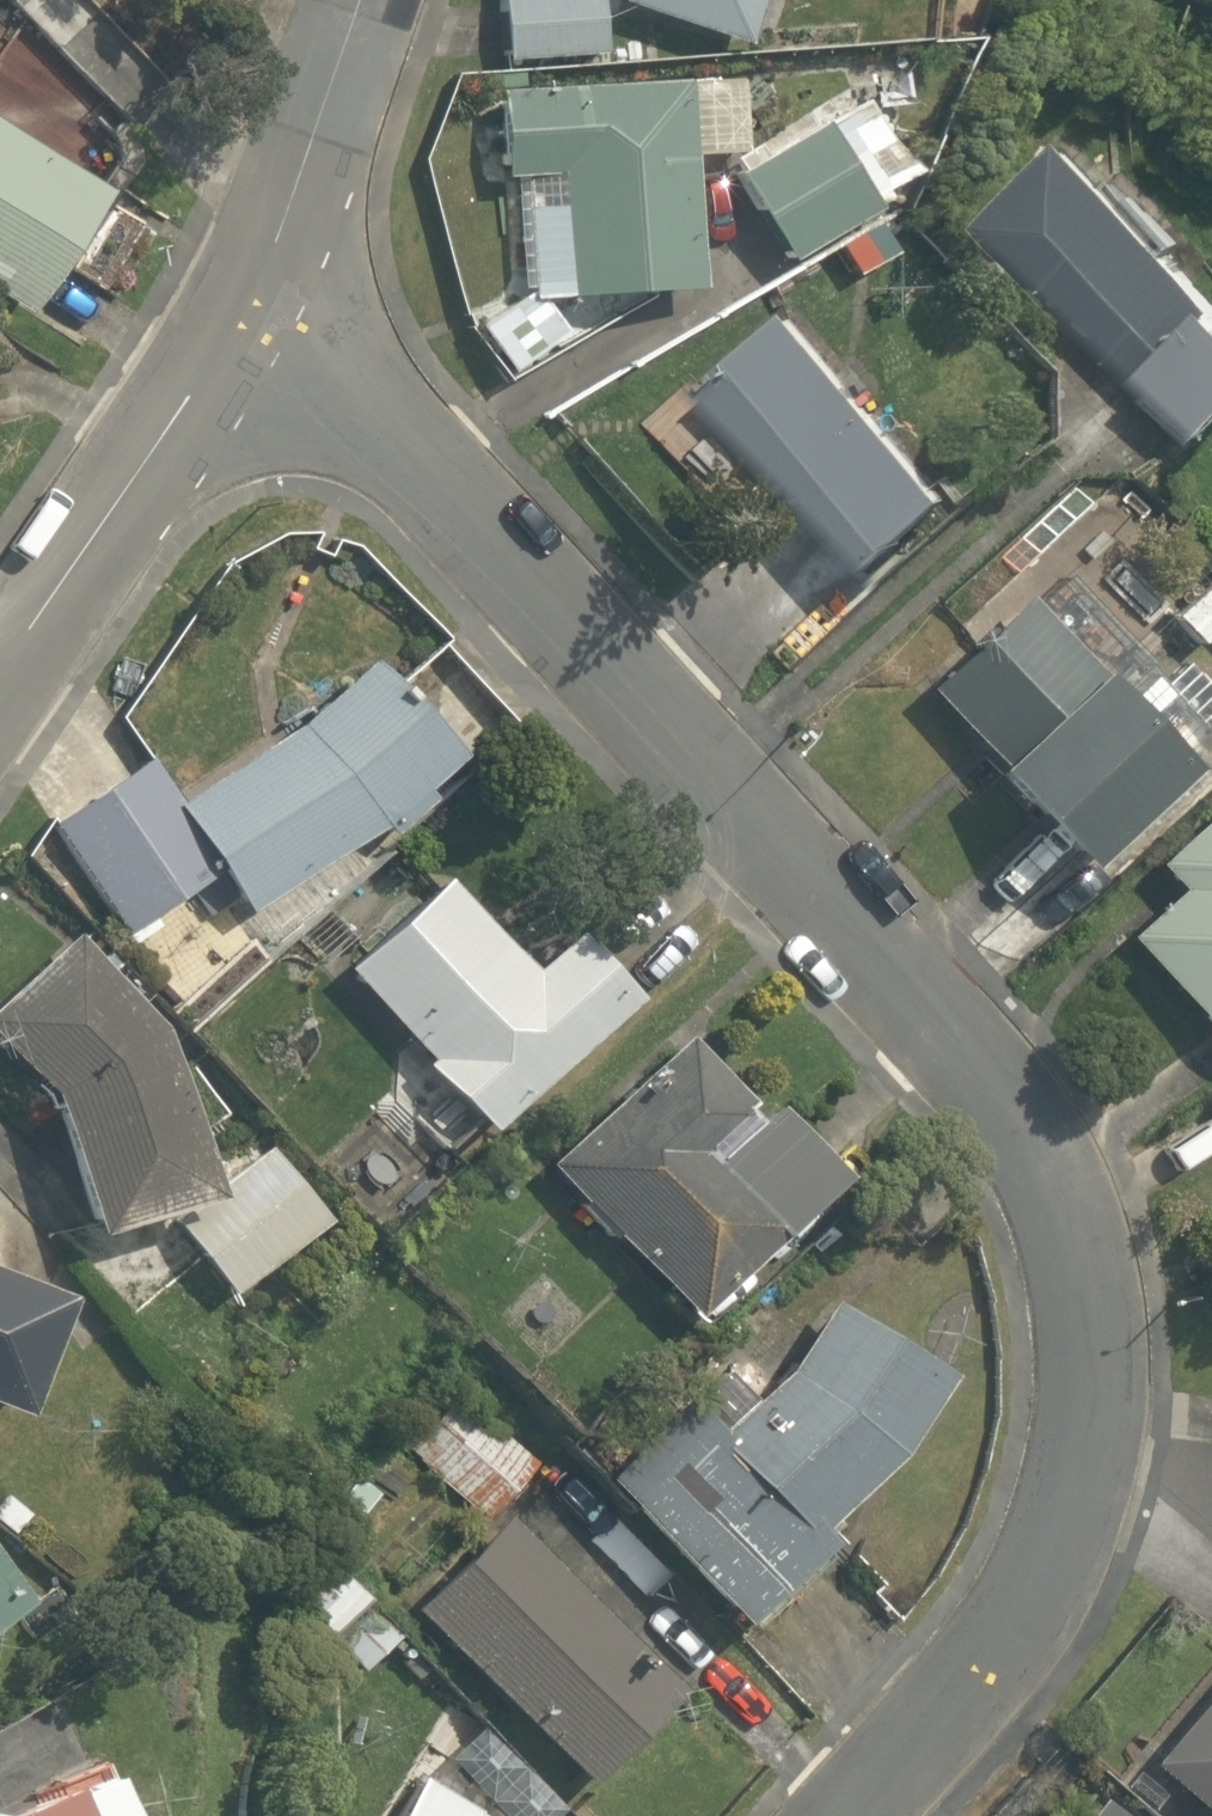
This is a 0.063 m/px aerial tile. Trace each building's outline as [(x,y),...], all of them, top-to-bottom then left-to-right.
[(595,0),(495,0),(499,58),(599,52),(595,0)] [(736,42),(751,0),(616,0),(736,42)] [(494,87),(489,88),(494,176),(516,174),(525,296),(692,285),(684,152),(740,149),(736,78),(700,79),(699,76),(520,86),(518,71),(493,73),(494,87)] [(823,136),(813,120),(758,154),(751,143),(726,158),(732,168),(726,171),(778,259),(866,206),(860,198),(904,170),(869,111),(823,136)] [(973,224),(1189,440),(1211,416),(1211,286),(1063,132),(973,224)] [(18,338),(107,204),(0,133),(0,326),(18,338)] [(552,336),(521,296),(474,326),(503,371),(552,336)] [(789,304),(687,394),(851,578),(956,484),(789,304)] [(1211,628),(1211,574),(1211,575),(1201,563),(1174,588),(1187,600),(1170,616),(1195,643),(1211,628)] [(1018,596),(918,684),(986,759),(977,766),(1064,865),(1175,764),(1172,760),(1202,734),(1197,728),(1211,717),(1211,694),(1182,661),(1156,681),(1138,659),(1104,690),(1018,596)] [(286,720),(170,800),(211,867),(238,908),(366,822),(374,831),(413,794),(404,784),(440,748),(354,660),(286,720)] [(144,757),(44,822),(117,933),(211,867),(170,800),(144,757)] [(1149,865),(1172,889),(1118,936),(1211,1039),(1211,806),(1149,865)] [(473,1126),(615,992),(556,927),(516,963),(434,873),(337,966),(418,1056),(412,1061),(473,1126)] [(1,1017),(56,1080),(100,1230),(170,1211),(237,1289),(325,1213),(89,941),(1,1017)] [(679,1311),(826,1170),(762,1099),(744,1116),(734,1105),(741,1098),(680,1032),(541,1163),(679,1311)] [(21,1417),(64,1288),(0,1267),(0,1410),(21,1417)] [(746,1395),(719,1369),(683,1400),(677,1393),(588,1473),(719,1618),(811,1539),(796,1524),(881,1449),(934,1370),(821,1298),(776,1368),(746,1395)] [(460,1393),(407,1449),(475,1518),(532,1462),(460,1393)] [(499,1512),(405,1606),(580,1779),(673,1686),(499,1512)] [(29,1603),(0,1564),(0,1625),(29,1603)] [(1141,1760),(1205,1815),(1211,1815),(1211,1680),(1141,1760)] [(121,1757),(72,1778),(77,1789),(14,1815),(146,1815),(121,1757)] [(413,1777),(392,1815),(477,1815),(413,1777)] [(1076,1815),(1119,1815),(1094,1795),(1076,1815)]
